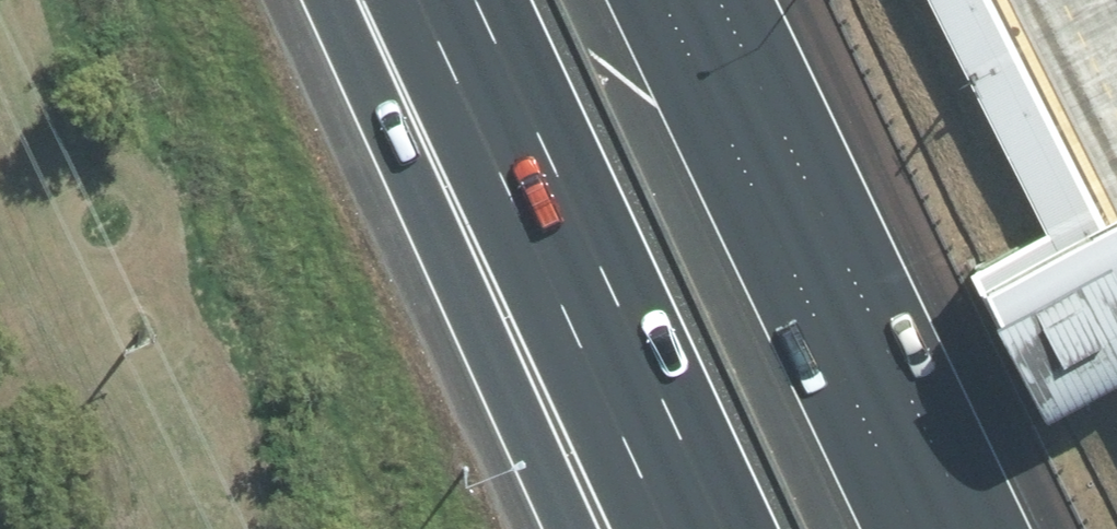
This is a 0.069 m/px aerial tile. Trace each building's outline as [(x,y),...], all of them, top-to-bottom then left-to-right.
[(975,298),(990,328),(1100,274),(1107,288),(1116,283),(1116,227),(975,298)] [(990,328),(983,332),(1032,429),(1115,387),(1116,386),(1116,283),(1107,288),(1100,274),(990,328)]
